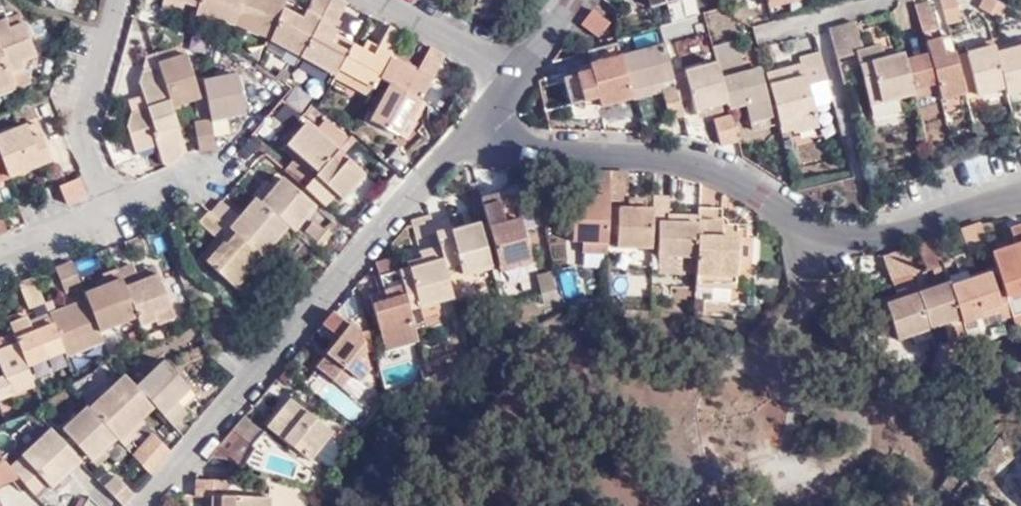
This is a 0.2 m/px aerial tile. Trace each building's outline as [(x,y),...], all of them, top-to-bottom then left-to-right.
[(176,0),(162,0),(161,5),(195,15),(198,7),(176,0)] [(198,7),(195,15),(215,20),(217,14),(235,20),(241,0),(199,0),(198,7)] [(235,20),(233,25),(270,40),(282,10),(285,2),(282,0),(241,0),(235,20)] [(282,10),(270,40),(270,42),(299,58),(331,0),(313,0),(301,21),(282,10)] [(335,0),(331,0),(299,58),(334,77),(346,56),(329,46),(332,41),(336,34),(332,31),(346,6),(335,0)] [(647,8),(677,0),(645,0),(647,8)] [(944,29),(959,25),(952,0),(945,0),(937,2),(944,29)] [(1006,10),(987,0),(983,0),(976,12),(998,24),(1006,10)] [(934,33),(927,4),(912,8),(920,37),(934,33)] [(595,42),(607,27),(591,13),(579,29),(595,42)] [(233,25),(235,20),(217,14),(215,20),(233,25)] [(19,15),(6,20),(9,29),(22,23),(19,15)] [(14,83),(16,88),(30,83),(21,61),(35,56),(22,23),(9,29),(6,20),(5,20),(0,22),(0,89),(14,83)] [(880,54),(878,49),(860,54),(853,26),(826,32),(834,63),(853,57),(867,108),(896,100),(910,96),(901,64),(900,58),(891,61),(883,63),(880,54)] [(346,56),(334,77),(333,80),(367,99),(378,80),(391,57),(403,36),(388,28),(377,50),(372,59),(361,53),(350,48),(349,51),(346,56)] [(349,51),(332,41),(329,46),(346,56),(349,51)] [(910,96),(911,100),(936,94),(939,103),(962,96),(952,60),(951,56),(942,58),(938,42),(924,46),(927,57),(901,64),(910,96)] [(962,57),(990,49),(989,43),(960,50),(962,57)] [(366,44),(361,53),(372,59),(377,50),(366,44)] [(741,108),(746,125),(769,119),(762,93),(756,72),(737,77),(734,64),(737,62),(733,45),(709,51),(713,67),(724,108),(726,113),(741,108)] [(596,109),(629,100),(627,93),(618,57),(614,46),(586,54),(589,66),(587,67),(589,72),(577,75),(561,80),(568,107),(581,103),(582,108),(596,109)] [(627,93),(671,80),(661,46),(618,57),(627,93)] [(416,71),(391,57),(378,80),(388,87),(369,122),(395,137),(404,118),(409,121),(432,80),(444,57),(428,49),(416,71)] [(972,98),(1001,90),(1002,98),(1020,93),(1020,49),(992,57),(990,49),(962,57),(972,98)] [(883,63),(891,61),(889,52),(880,54),(883,63)] [(775,125),(778,135),(790,132),(792,138),(815,131),(810,109),(805,89),(824,84),(817,57),(797,62),(799,69),(802,80),(785,86),(782,73),(763,79),(766,91),(775,125)] [(962,96),(963,100),(972,98),(962,57),(952,60),(962,96)] [(158,70),(170,111),(199,102),(187,58),(157,68),(158,70)] [(157,68),(154,59),(147,61),(144,74),(158,70),(157,68)] [(577,75),(589,72),(587,67),(576,70),(577,75)] [(724,108),(713,67),(681,76),(692,117),(724,108)] [(799,69),(782,73),(785,86),(802,80),(799,69)] [(160,166),(164,169),(165,169),(168,168),(183,155),(170,111),(158,70),(144,74),(142,75),(140,87),(147,112),(131,116),(126,130),(134,155),(155,149),(165,146),(167,151),(157,155),(160,166)] [(213,150),(220,149),(224,144),(220,120),(243,116),(237,76),(201,83),(209,124),(213,150)] [(404,118),(395,137),(403,141),(423,104),(426,107),(439,83),(432,80),(409,121),(404,118)] [(16,88),(14,83),(0,89),(0,95),(16,88)] [(810,109),(830,104),(824,84),(805,89),(810,109)] [(666,121),(681,117),(672,88),(657,92),(666,121)] [(748,132),(775,125),(766,91),(762,93),(769,119),(746,125),(748,132)] [(896,100),(867,108),(869,115),(898,108),(896,100)] [(717,149),(734,145),(726,115),(709,120),(717,149)] [(283,173),(324,207),(335,195),(342,201),(364,175),(347,160),(340,168),(330,159),(337,151),(306,123),(284,147),(297,158),(283,173)] [(7,178),(49,161),(35,124),(0,138),(0,160),(7,178)] [(195,153),(213,150),(209,124),(192,128),(195,153)] [(155,149),(157,155),(167,151),(165,146),(155,149)] [(340,168),(347,160),(337,151),(330,159),(340,168)] [(606,172),(582,172),(582,195),(577,195),(576,207),(576,214),(579,214),(579,221),(568,221),(568,241),(578,241),(578,252),(603,253),(604,236),(605,208),(605,201),(606,172)] [(606,172),(605,201),(624,202),(624,201),(625,173),(606,172)] [(84,196),(77,178),(57,187),(65,204),(84,196)] [(285,227),(291,232),(314,206),(282,178),(259,204),(285,227)] [(478,204),(486,233),(492,256),(497,273),(528,264),(520,233),(513,234),(511,226),(518,224),(510,195),(478,204)] [(693,258),(694,225),(665,224),(665,216),(665,197),(650,197),(650,209),(649,224),(654,223),(654,256),(693,258)] [(258,256),(259,258),(285,227),(259,204),(253,199),(237,218),(227,230),(258,256)] [(219,202),(208,214),(221,225),(231,213),(219,202)] [(576,214),(576,207),(569,207),(568,221),(579,221),(579,214),(576,214)] [(614,208),(605,208),(604,236),(613,236),(614,208)] [(624,208),(614,208),(613,236),(613,247),(648,248),(649,224),(650,209),(644,209),(624,208)] [(718,210),(695,209),(695,216),(694,225),(693,258),(693,274),(692,287),(731,288),(732,241),(717,241),(718,210)] [(208,214),(205,211),(196,221),(214,237),(220,243),(204,262),(233,288),(250,269),(248,267),(258,256),(227,230),(221,225),(208,214)] [(231,213),(221,225),(227,230),(237,218),(231,213)] [(410,222),(409,222),(416,253),(437,248),(431,228),(428,216),(410,222)] [(695,216),(665,216),(665,224),(694,225),(695,216)] [(431,228),(437,248),(440,261),(444,275),(457,272),(459,278),(488,270),(485,259),(478,234),(477,229),(458,234),(460,240),(451,242),(449,236),(446,224),(431,228)] [(513,234),(520,233),(518,224),(511,226),(513,234)] [(979,227),(958,234),(966,258),(987,250),(979,227)] [(989,256),(1001,293),(1002,295),(1010,318),(1013,327),(1020,325),(1020,228),(1007,232),(1012,249),(989,256)] [(486,233),(478,234),(485,259),(492,256),(486,233)] [(220,243),(214,237),(197,256),(204,262),(220,243)] [(932,242),(915,248),(923,273),(941,268),(932,242)] [(437,248),(416,253),(420,266),(440,261),(437,248)] [(889,285),(913,276),(905,252),(880,259),(889,285)] [(693,274),(693,258),(654,256),(653,273),(693,274)] [(393,258),(374,263),(381,291),(388,289),(390,298),(383,300),(369,303),(382,350),(415,342),(407,311),(396,272),(393,258)] [(420,266),(406,270),(416,308),(421,307),(438,302),(450,299),(444,275),(440,261),(420,266)] [(70,262),(54,269),(63,293),(80,287),(70,262)] [(130,264),(116,270),(134,317),(138,326),(154,320),(155,323),(172,316),(155,275),(138,282),(134,273),(130,264)] [(153,267),(134,273),(138,282),(155,275),(153,267)] [(255,274),(250,269),(233,288),(239,293),(255,274)] [(83,294),(84,299),(98,332),(134,317),(116,270),(101,275),(102,278),(105,285),(95,289),(83,294)] [(406,270),(396,272),(407,311),(416,308),(406,270)] [(33,277),(16,283),(26,309),(43,302),(33,277)] [(951,297),(960,325),(978,319),(1000,311),(995,297),(995,296),(988,277),(967,284),(970,291),(951,297)] [(93,283),(95,289),(105,285),(102,278),(93,283)] [(967,284),(948,290),(949,294),(951,297),(970,291),(967,284)] [(948,290),(946,285),(929,290),(932,299),(949,294),(948,290)] [(894,302),(915,295),(913,288),(892,295),(894,302)] [(388,289),(381,291),(383,300),(390,298),(388,289)] [(932,299),(929,290),(915,295),(926,331),(941,326),(942,330),(960,325),(951,297),(949,294),(932,299)] [(926,331),(915,295),(894,302),(882,306),(894,341),(909,337),(911,344),(929,338),(926,331)] [(960,325),(963,333),(981,327),(983,328),(1010,318),(1002,295),(995,297),(1000,311),(978,319),(960,325)] [(47,313),(49,318),(62,350),(64,355),(101,340),(98,332),(84,299),(47,313)] [(444,321),(438,302),(421,307),(426,325),(444,321)] [(332,311),(321,324),(337,338),(314,367),(338,387),(348,375),(356,382),(367,368),(355,359),(362,351),(359,334),(332,311)] [(24,317),(8,323),(12,334),(15,342),(24,365),(62,350),(49,318),(28,326),(24,317)] [(366,332),(359,334),(362,351),(371,351),(366,332)] [(12,334),(0,339),(0,349),(15,342),(12,334)] [(0,349),(0,373),(1,376),(0,376),(0,398),(32,385),(24,365),(15,342),(0,349)] [(153,407),(172,427),(186,413),(176,402),(189,390),(163,361),(135,387),(153,407)] [(135,387),(123,375),(87,409),(114,438),(117,441),(153,407),(135,387)] [(338,387),(352,400),(362,388),(356,382),(348,375),(338,387)] [(305,460),(328,432),(288,398),(265,426),(305,460)] [(89,461),(102,450),(114,438),(87,409),(85,408),(61,430),(89,461)] [(231,428),(209,454),(243,465),(254,447),(266,435),(243,414),(231,428)] [(51,488),(80,462),(55,435),(50,430),(21,457),(46,483),(51,488)] [(80,462),(84,467),(89,461),(61,430),(55,435),(80,462)] [(158,463),(168,453),(148,433),(140,444),(158,463)] [(127,452),(117,441),(114,438),(102,450),(114,464),(127,452)] [(148,474),(158,463),(140,444),(130,455),(148,474)] [(18,477),(34,494),(46,483),(21,457),(18,454),(6,464),(18,477)] [(0,457),(0,484),(18,477),(6,464),(0,457)] [(121,505),(132,494),(113,475),(102,485),(121,505)] [(267,494),(224,494),(224,476),(193,475),(193,493),(208,494),(208,505),(267,505),(267,494)]
